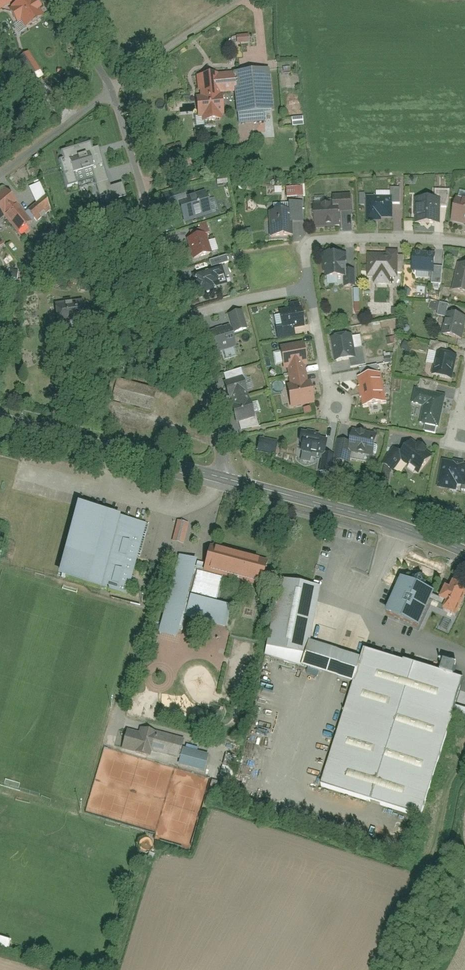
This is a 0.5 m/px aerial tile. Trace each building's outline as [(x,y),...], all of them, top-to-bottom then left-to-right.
[(12,4),(9,0),(0,0),(0,13),(12,4)] [(28,5),(25,0),(23,0),(11,7),(20,20),(16,23),(22,33),(39,22),(34,14),(41,10),(35,0),(28,5)] [(238,37),(239,45),(251,45),(250,36),(238,37)] [(30,54),(19,61),(31,81),(42,74),(30,54)] [(239,93),(242,127),(268,124),(267,114),(275,114),(271,70),(237,73),(237,74),(198,77),(202,124),(223,123),(221,95),(239,93)] [(294,120),(295,128),(305,128),(305,120),(294,120)] [(95,156),(90,142),(60,152),(62,160),(59,160),(68,189),(78,186),(75,175),(89,170),(99,199),(113,195),(100,154),(95,156)] [(287,190),(287,200),(304,199),(303,189),(287,190)] [(402,204),(402,189),(394,189),(394,204),(402,204)] [(442,224),(442,209),(451,209),(452,191),(438,190),(438,199),(417,198),(417,224),(442,224)] [(6,219),(22,238),(34,227),(4,191),(0,195),(0,224),(6,219)] [(337,196),(337,206),(316,207),(317,229),(342,228),(341,213),(354,212),(354,195),(337,196)] [(182,208),(186,224),(214,216),(208,196),(184,202),(184,200),(168,204),(170,211),(182,208)] [(369,198),(368,223),(392,224),(392,199),(369,198)] [(456,198),(451,222),(458,223),(464,225),(464,200),(456,198)] [(289,204),(289,212),(269,213),(271,240),(294,238),(293,225),(306,224),(304,203),(289,204)] [(208,224),(190,229),(193,239),(189,240),(194,263),(213,259),(207,236),(211,235),(208,224)] [(326,255),(327,283),(344,282),(344,290),(358,290),(358,271),(347,272),(347,254),(326,255)] [(432,286),(444,287),(445,269),(437,269),(438,256),(416,254),(414,274),(433,276),(432,286)] [(393,288),(393,279),(399,280),(399,275),(405,275),(406,258),(400,258),(400,257),(369,256),(368,279),(376,279),(375,288),(393,288)] [(229,257),(210,262),(212,269),(230,264),(229,257)] [(454,292),(464,295),(464,266),(460,265),(454,292)] [(228,266),(195,275),(202,299),(217,294),(216,288),(233,283),(228,266)] [(405,297),(409,300),(413,293),(409,290),(405,297)] [(57,304),(61,329),(88,325),(84,300),(57,304)] [(442,307),(440,317),(449,319),(451,308),(442,307)] [(302,309),(281,313),(284,331),(306,327),(302,309)] [(356,312),(350,316),(356,324),(362,320),(356,312)] [(249,331),(244,313),(233,316),(237,334),(249,331)] [(464,342),(464,338),(464,320),(450,316),(445,338),(464,342)] [(277,333),(278,343),(296,340),(294,331),(277,333)] [(211,338),(216,354),(236,348),(232,332),(211,338)] [(351,363),(352,371),(368,369),(365,350),(357,351),(355,337),(334,341),(338,365),(351,363)] [(407,344),(402,352),(410,357),(415,349),(407,344)] [(450,348),(434,344),(431,355),(441,358),(436,378),(453,382),(458,358),(448,356),(450,348)] [(286,370),(290,369),(293,387),(290,387),(294,409),(316,405),(312,383),(308,384),(305,367),(310,366),(307,348),(283,353),(286,370)] [(386,359),(387,365),(395,363),(393,357),(386,359)] [(243,371),(224,375),(226,382),(244,378),(243,371)] [(383,373),(360,376),(364,406),(388,402),(383,373)] [(237,398),(239,406),(232,407),(237,425),(256,420),(252,402),(248,403),(246,396),(250,395),(246,379),(225,384),(229,400),(237,398)] [(120,382),(115,405),(154,414),(159,391),(120,382)] [(439,386),(423,382),(421,389),(437,393),(439,386)] [(448,397),(429,393),(417,390),(414,406),(426,408),(423,423),(441,427),(448,397)] [(258,420),(240,424),(241,432),(259,428),(258,420)] [(339,442),(335,462),(352,465),(354,455),(375,459),(380,438),(356,433),(353,445),(339,442)] [(304,436),(300,453),(324,458),(328,441),(304,436)] [(263,440),(260,453),(277,457),(280,444),(263,440)] [(401,453),(388,469),(399,477),(408,466),(415,471),(420,475),(433,457),(414,443),(404,455),(401,453)] [(324,461),(321,472),(329,474),(331,463),(324,461)] [(444,463),(439,490),(458,493),(459,488),(464,489),(464,467),(444,463)] [(394,526),(292,497),(277,547),(222,743),(211,781),(204,807),(410,871),(444,809),(459,766),(464,763),(464,554),(394,526)] [(148,527),(79,509),(61,580),(129,598),(140,559),(148,527)] [(187,528),(174,525),(171,540),(184,543),(187,528)] [(270,554),(213,539),(204,573),(260,589),(270,554)] [(199,566),(180,560),(159,634),(177,639),(183,621),(225,633),(231,611),(216,607),(222,584),(196,577),(199,566)] [(139,736),(129,733),(124,751),(151,759),(152,755),(179,763),(185,741),(142,729),(139,736)] [(186,754),(183,762),(198,766),(200,758),(186,754)] [(10,952),(13,943),(0,939),(0,949),(10,952)]
